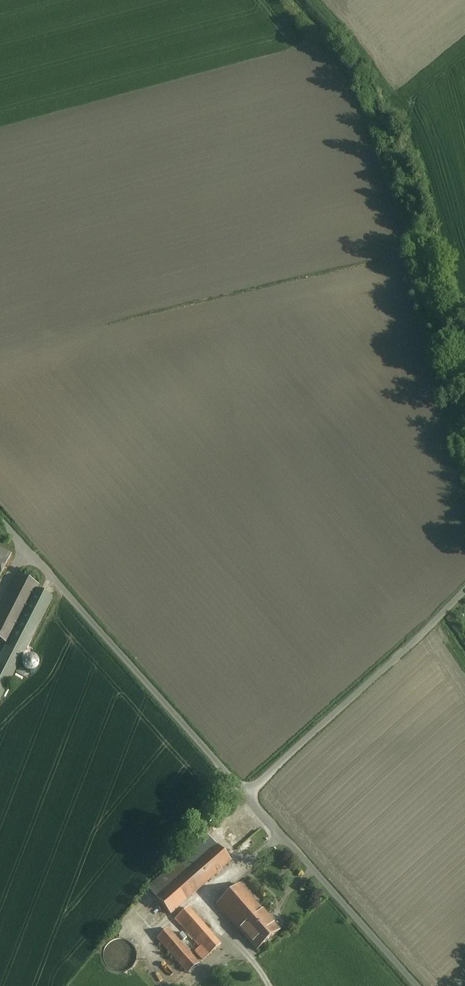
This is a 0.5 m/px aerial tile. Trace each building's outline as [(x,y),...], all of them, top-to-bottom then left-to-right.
[(0,549),(0,575),(11,554),(0,549)] [(7,645),(35,590),(37,585),(18,575),(0,611),(0,642),(7,645)] [(52,598),(35,590),(7,645),(5,649),(6,649),(0,660),(0,701),(52,598)] [(28,657),(27,658),(24,659),(23,660),(22,662),(21,665),(21,667),(22,668),(23,670),(24,671),(25,672),(27,673),(29,674),(31,673),(33,673),(34,672),(36,671),(37,669),(37,667),(38,666),(38,664),(37,662),(36,661),(35,659),(34,658),(32,657),(30,657),(28,657)] [(208,836),(147,889),(170,914),(230,862),(208,836)] [(279,931),(239,885),(216,905),(256,950),(279,931)] [(220,946),(187,908),(174,919),(199,947),(194,951),(202,960),(220,946)] [(197,965),(167,930),(157,938),(188,973),(197,965)] [(124,939),(121,939),(119,938),(116,939),(113,939),(111,940),(110,941),(108,943),(106,945),(104,947),(103,949),(103,951),(102,953),(102,956),(102,959),(103,960),(103,962),(104,964),(105,965),(106,966),(107,967),(108,969),(110,970),(112,971),(114,972),(116,972),(119,973),(123,972),(124,972),(126,971),(128,970),(130,969),(131,968),(132,967),(134,964),(135,962),(136,960),(136,958),(136,955),(136,953),(136,952),(135,951),(135,949),(134,946),(132,944),(130,942),(128,941),(126,940),(124,939)]
